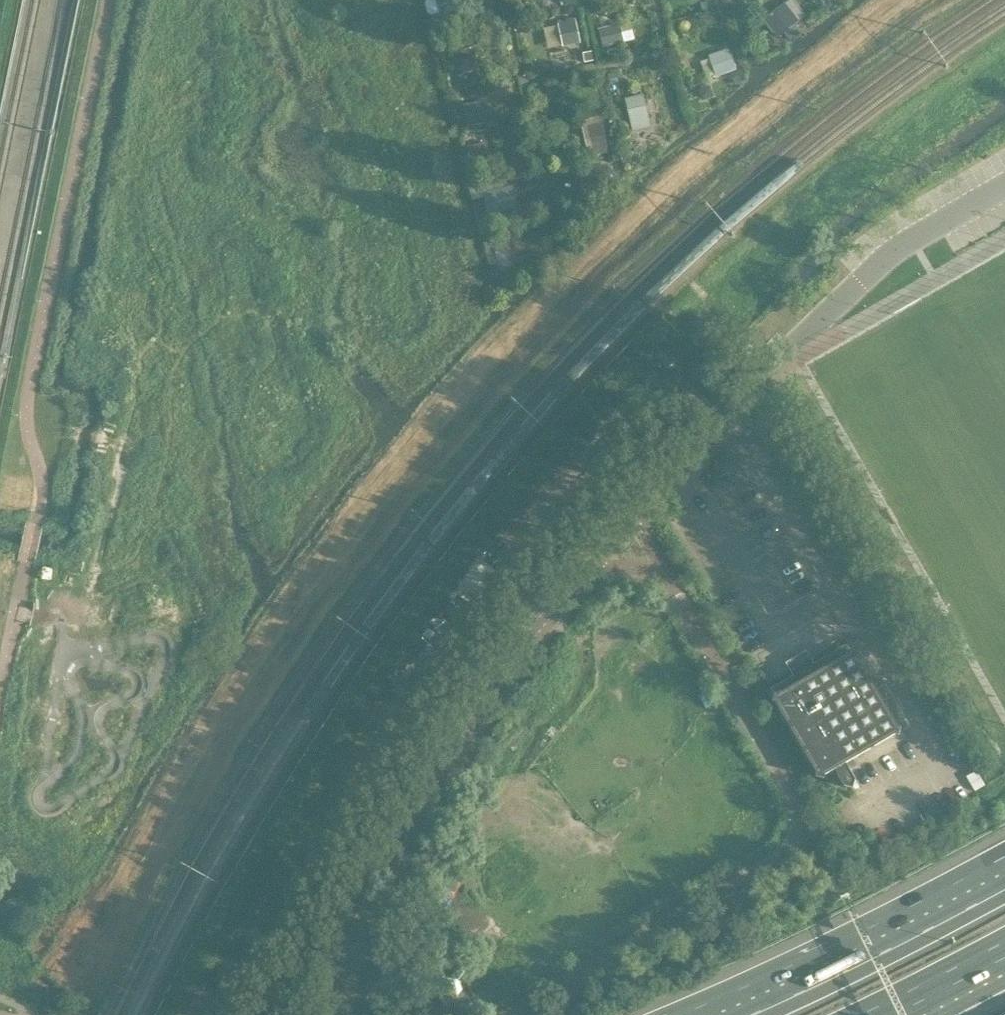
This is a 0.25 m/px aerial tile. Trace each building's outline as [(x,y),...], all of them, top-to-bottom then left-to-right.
[(783,15),(765,28),(774,41),(780,37),(787,31),(792,27),(783,15)] [(581,45),(578,23),(560,26),(564,48),(581,45)] [(622,42),(618,26),(599,31),(603,47),(622,42)] [(787,31),(780,37),(785,44),(792,38),(787,31)] [(479,72),(475,53),(461,56),(460,51),(451,53),(457,77),(479,72)] [(736,70),(730,51),(710,58),(717,77),(736,70)] [(651,129),(644,96),(626,100),(634,133),(651,129)] [(486,101),(465,106),(469,125),(491,121),(486,101)] [(605,149),(597,116),(586,119),(594,151),(605,149)] [(492,163),(487,144),(469,148),(473,167),(492,163)] [(611,176),(608,163),(589,168),(592,181),(611,176)] [(481,593),(468,582),(457,594),(471,605),(481,593)] [(775,695),(773,703),(776,704),(817,774),(816,778),(823,780),(824,776),(835,771),(844,787),(853,789),(855,781),(848,769),(856,764),(853,759),(895,735),(899,736),(901,728),(897,727),(856,656),(857,653),(850,651),(849,655),(813,675),(804,659),(794,666),(803,682),(778,696),(775,695)] [(196,1011),(201,1001),(193,996),(182,1014),(202,1014),(196,1011)]
